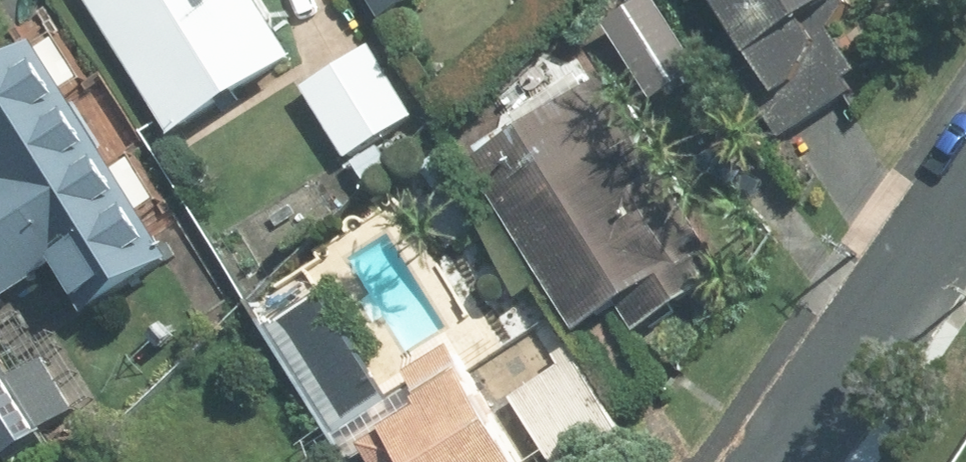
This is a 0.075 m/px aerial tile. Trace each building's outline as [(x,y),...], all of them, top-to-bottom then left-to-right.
[(174,142),(299,73),(259,0),(95,0),(174,142)] [(389,24),(430,0),(375,0),(389,24)] [(781,126),(817,104),(782,49),(862,0),(703,0),(781,126)] [(651,1),(601,31),(646,107),(696,78),(651,1)] [(22,45),(0,59),(0,303),(40,277),(76,333),(172,270),(22,45)] [(366,47),(299,89),(346,165),(413,123),(366,47)] [(592,76),(467,144),(572,333),(696,265),(592,76)] [(325,302),(270,332),(328,439),(383,409),(325,302)] [(348,455),(352,461),(495,461),(443,389),(348,455)]
